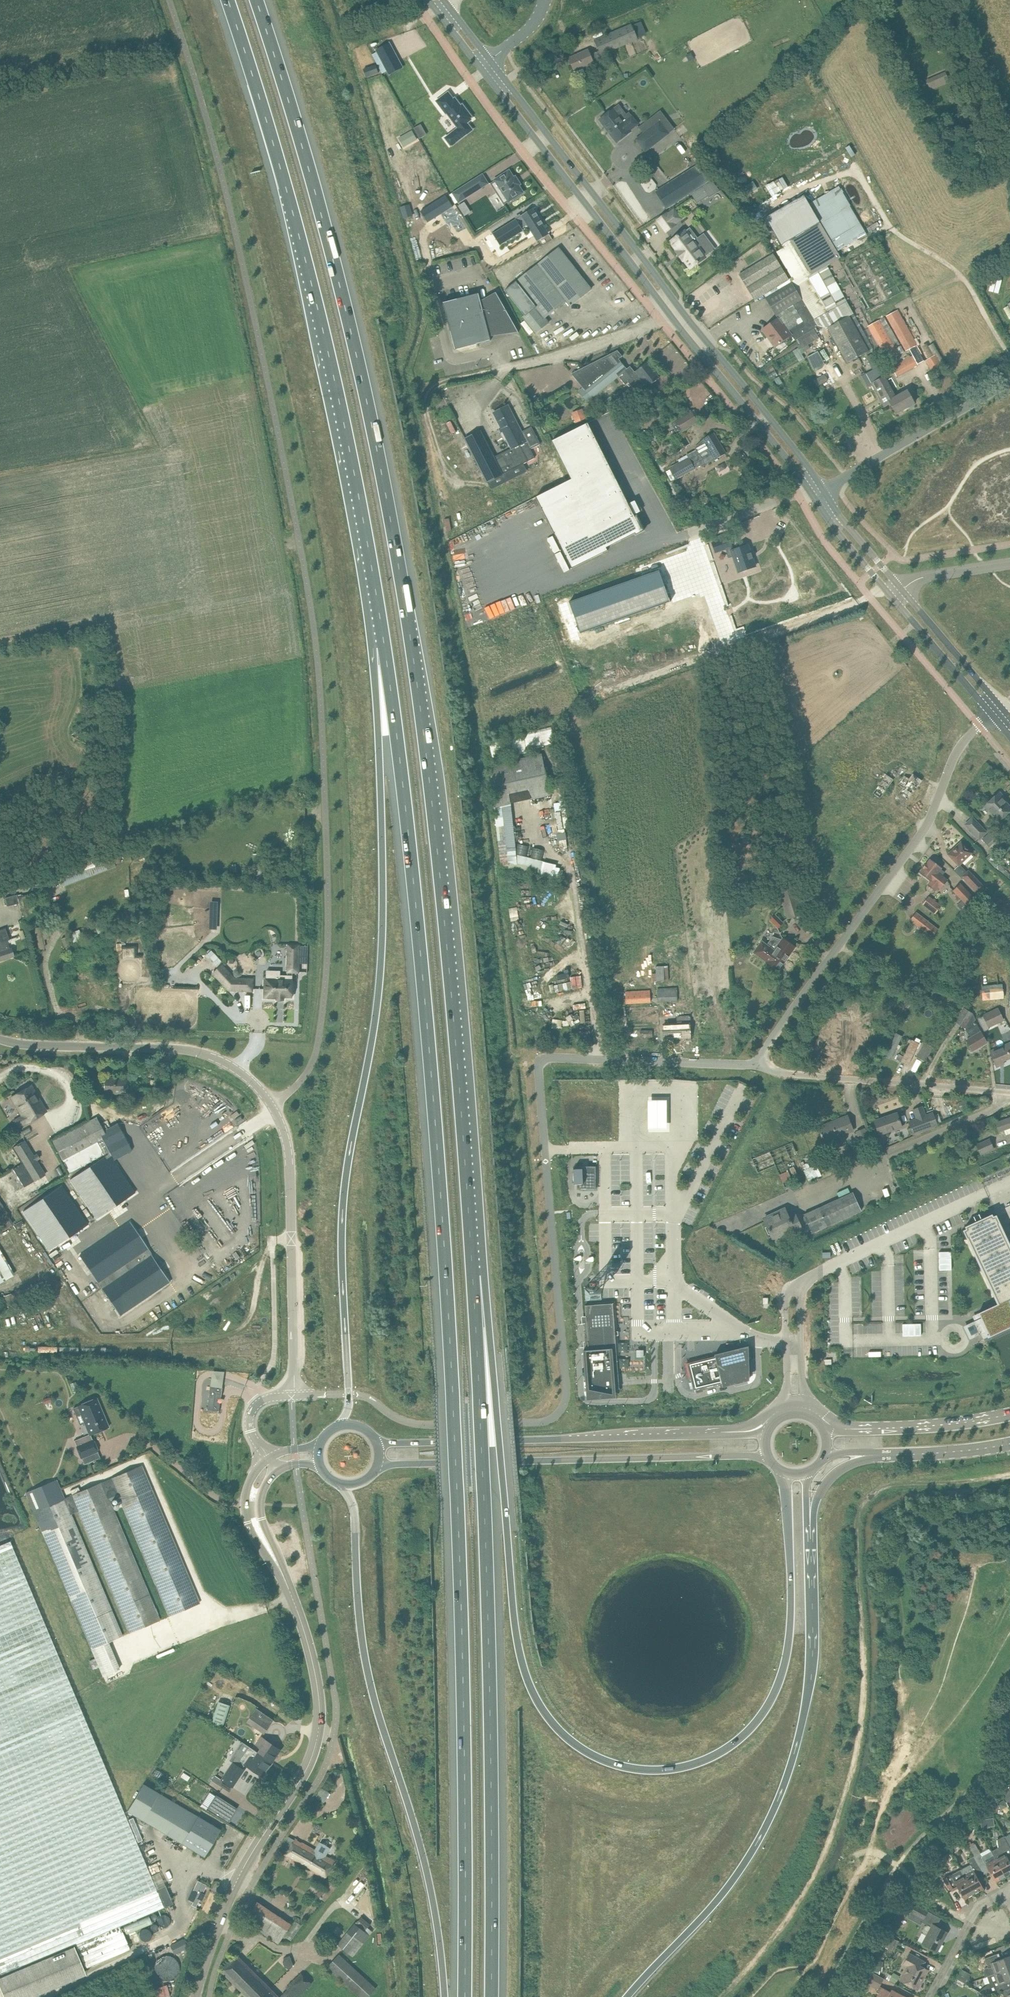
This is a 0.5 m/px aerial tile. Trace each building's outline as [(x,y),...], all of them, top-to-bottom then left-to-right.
[(569,58),(574,71),(603,59),(601,54),(638,39),(631,24),(594,40),(599,50),(590,54),(588,49),(569,58)] [(374,47),(386,72),(399,65),(386,41),(374,47)] [(363,70),(366,77),(378,72),(376,65),(363,70)] [(933,78),(926,81),(930,91),(938,88),(933,78)] [(448,92),(436,101),(446,114),(447,113),(458,128),(445,138),(451,146),(472,130),(467,123),(471,120),(470,118),(472,117),(462,105),(461,106),(455,98),(453,99),(448,92)] [(614,109),(600,119),(617,142),(631,131),(629,130),(637,124),(637,125),(637,124),(632,116),(631,117),(624,123),(614,110),(614,109)] [(668,133),(659,122),(637,139),(645,151),(668,133)] [(421,124),(414,126),(417,137),(425,135),(421,124)] [(412,130),(406,133),(411,143),(417,139),(412,130)] [(666,210),(669,208),(692,195),(714,182),(699,162),(673,178),(655,191),(666,210)] [(495,181),(491,184),(504,204),(508,201),(513,198),(514,200),(521,195),(520,194),(523,192),(518,185),(520,184),(515,177),(514,178),(509,171),(495,180),(495,181)] [(483,174),(453,193),(459,202),(489,183),(483,174)] [(756,187),(752,181),(745,186),(749,193),(756,187)] [(692,195),(696,202),(697,203),(708,196),(709,197),(721,191),(714,182),(692,195)] [(862,195),(853,201),(869,229),(878,224),(862,195)] [(420,212),(427,223),(452,207),(445,196),(420,212)] [(837,348),(833,351),(842,367),(847,364),(869,351),(820,270),(838,259),(800,197),(762,220),(779,247),(780,246),(831,327),(828,328),(837,348)] [(404,218),(413,216),(410,204),(400,206),(404,218)] [(516,219),(498,230),(506,242),(518,235),(516,232),(522,229),(527,225),(533,236),(546,228),(533,208),(521,216),(516,219)] [(675,223),(681,219),(674,209),(668,214),(667,213),(658,220),(666,231),(676,224),(675,223)] [(709,253),(690,228),(686,231),(685,230),(670,242),(677,250),(676,251),(683,260),(684,260),(690,269),(706,257),(705,256),(709,253)] [(434,257),(446,253),(443,244),(431,248),(434,257)] [(559,247),(516,281),(505,290),(525,315),(522,317),(535,333),(549,323),(544,317),(565,300),(570,306),(591,289),(559,247)] [(478,263),(483,272),(505,262),(500,252),(478,263)] [(789,279),(773,253),(739,274),(754,300),(789,279)] [(804,270),(789,279),(791,282),(802,300),(813,319),(829,311),(804,270)] [(1001,280),(993,277),(989,290),(998,292),(1001,280)] [(717,306),(709,296),(713,294),(705,282),(690,293),(705,315),(717,306)] [(791,282),(765,298),(776,315),(778,317),(783,324),(784,323),(789,330),(802,321),(809,331),(814,328),(818,326),(813,319),(802,300),(791,282)] [(495,293),(497,297),(480,301),(478,294),(443,303),(455,350),(491,340),(487,341),(485,334),(514,326),(518,332),(496,292),(495,293)] [(917,345),(897,309),(886,316),(905,351),(909,349),(916,346),(917,345)] [(770,324),(762,330),(775,347),(779,344),(783,341),(791,335),(795,340),(796,339),(809,331),(802,321),(789,330),(784,323),(783,324),(778,317),(770,324)] [(887,361),(899,354),(879,320),(867,326),(887,361)] [(809,331),(796,339),(799,344),(797,346),(801,353),(810,347),(809,345),(820,337),(814,328),(809,331)] [(916,346),(909,349),(912,355),(915,359),(917,364),(924,360),(916,346)] [(798,348),(793,350),(799,361),(803,358),(798,348)] [(814,370),(825,364),(817,350),(807,356),(814,370)] [(646,384),(648,386),(659,378),(647,362),(635,372),(630,366),(626,369),(618,359),(613,352),(571,373),(591,398),(618,376),(626,385),(627,384),(630,388),(635,383),(639,387),(640,389),(646,384)] [(864,373),(860,375),(867,388),(873,384),(881,400),(885,406),(890,403),(896,413),(914,403),(912,399),(907,390),(895,397),(889,387),(883,377),(885,376),(873,354),(866,357),(873,370),(865,374),(864,373)] [(915,359),(912,355),(891,367),(896,376),(917,364),(915,359)] [(928,358),(925,360),(933,374),(943,369),(935,355),(933,356),(928,358)] [(512,448),(500,454),(494,457),(480,431),(465,438),(487,482),(535,458),(530,449),(540,444),(532,426),(521,432),(508,405),(493,413),(512,448)] [(575,423),(586,419),(583,409),(571,413),(575,423)] [(691,411),(676,420),(682,430),(697,422),(691,411)] [(571,479),(536,497),(572,568),(608,550),(607,547),(632,534),(635,533),(636,535),(644,531),(637,516),(635,517),(588,422),(552,441),(571,479)] [(713,433),(709,435),(704,438),(694,447),(696,450),(686,455),(688,457),(690,460),(671,471),(675,479),(701,465),(702,466),(716,458),(716,459),(726,453),(719,443),(713,433)] [(724,539),(712,543),(715,552),(725,548),(731,546),(732,546),(729,537),(728,535),(723,537),(724,539)] [(731,546),(725,548),(729,558),(733,556),(739,572),(755,566),(748,545),(743,546),(732,550),(731,546)] [(659,570),(569,601),(580,633),(671,602),(659,570)] [(552,726),(489,740),(493,759),(556,745),(552,726)] [(542,754),(487,766),(496,806),(551,794),(542,754)] [(904,775),(898,785),(902,787),(898,792),(908,800),(922,780),(913,773),(909,778),(904,775)] [(872,792),(880,798),(894,780),(886,774),(872,792)] [(1009,810),(1009,807),(998,794),(985,806),(999,821),(1009,810)] [(966,824),(980,839),(987,832),(973,817),(966,824)] [(998,836),(992,830),(983,838),(989,843),(998,836)] [(972,853),(961,841),(948,854),(959,866),(972,853)] [(941,869),(942,868),(930,859),(926,864),(923,867),(919,873),(930,881),(927,885),(935,891),(938,887),(941,889),(948,880),(942,875),(945,872),(941,869)] [(975,890),(979,895),(983,890),(981,888),(983,886),(968,869),(961,876),(963,879),(975,890)] [(979,903),(960,883),(953,890),(971,910),(979,903)] [(796,887),(780,892),(789,918),(805,913),(796,887)] [(6,905),(17,902),(16,894),(4,897),(6,905)] [(929,896),(922,904),(935,914),(942,906),(929,896)] [(1002,907),(997,911),(1002,917),(1006,913),(1002,907)] [(938,929),(916,912),(910,920),(932,937),(938,929)] [(769,920),(770,921),(778,928),(783,922),(775,914),(769,920)] [(36,947),(43,947),(42,937),(48,937),(47,926),(35,927),(36,947)] [(781,939),(774,949),(767,944),(762,940),(753,952),(765,961),(770,965),(778,970),(795,946),(787,941),(782,937),(781,939)] [(13,956),(11,948),(9,949),(5,940),(1,941),(0,938),(0,960),(13,956)] [(299,945),(288,945),(288,972),(299,972),(299,945)] [(967,972),(957,977),(963,988),(971,984),(970,983),(973,982),(973,983),(977,989),(990,982),(979,961),(965,968),(967,972)] [(253,979),(235,978),(222,965),(213,973),(229,990),(253,991),(253,979)] [(656,973),(652,973),(652,981),(668,980),(667,966),(656,966),(656,973)] [(280,975),(280,980),(265,979),(264,998),(277,998),(277,1000),(284,1000),(284,997),(292,997),(293,980),(293,975),(292,975),(280,975)] [(658,988),(657,988),(658,1001),(678,1000),(677,987),(668,987),(667,984),(658,984),(658,988)] [(625,991),(626,993),(626,1003),(651,1001),(650,990),(625,991)] [(964,1008),(961,1013),(956,1022),(964,1027),(969,1035),(970,1034),(971,1036),(967,1039),(967,1040),(972,1050),(987,1041),(977,1023),(978,1022),(974,1013),(964,1008)] [(998,1008),(982,1016),(989,1029),(1004,1021),(998,1008)] [(690,1037),(689,1025),(691,1025),(690,1016),(676,1016),(676,1021),(664,1022),(664,1038),(690,1037)] [(892,1058),(896,1049),(899,1050),(901,1046),(898,1044),(902,1035),(896,1033),(885,1055),(892,1058)] [(912,1038),(900,1060),(907,1064),(919,1042),(912,1038)] [(933,1048),(925,1042),(916,1056),(925,1062),(933,1048)] [(1003,1061),(1009,1057),(1009,1042),(990,1050),(996,1066),(1004,1063),(1003,1061)] [(127,1078),(104,1077),(104,1093),(127,1093),(127,1078)] [(44,1111),(30,1086),(12,1097),(26,1122),(44,1111)] [(670,1096),(648,1096),(648,1132),(670,1132),(670,1096)] [(227,1105),(210,1112),(213,1119),(230,1112),(227,1105)] [(913,1110),(916,1119),(909,1122),(913,1134),(938,1125),(933,1112),(927,1115),(924,1106),(913,1110)] [(879,1134),(902,1126),(897,1112),(874,1120),(879,1134)] [(837,1145),(834,1138),(853,1130),(848,1116),(832,1122),(827,1124),(818,1127),(824,1141),(825,1141),(828,1149),(837,1145)] [(996,1122),(999,1132),(1009,1128),(1009,1117),(996,1122)] [(114,1160),(132,1150),(117,1123),(104,1130),(97,1118),(52,1142),(68,1174),(109,1151),(114,1160)] [(860,1141),(856,1143),(858,1149),(870,1145),(864,1129),(857,1131),(860,1141)] [(874,1145),(881,1143),(878,1134),(872,1136),(874,1145)] [(994,1149),(989,1139),(976,1144),(981,1155),(994,1149)] [(24,1141),(14,1147),(22,1161),(12,1167),(24,1187),(28,1185),(44,1175),(45,1175),(36,1161),(33,1156),(24,1141)] [(782,1161),(780,1156),(788,1153),(785,1145),(751,1158),(756,1171),(782,1161)] [(109,1153),(70,1179),(96,1219),(135,1192),(109,1153)] [(820,1166),(823,1171),(831,1168),(829,1162),(820,1166)] [(822,1175),(817,1164),(804,1170),(809,1181),(822,1175)] [(578,1188),(596,1188),(596,1166),(577,1166),(576,1166),(576,1169),(573,1169),(574,1184),(577,1184),(577,1189),(578,1189),(578,1188)] [(61,1185),(23,1211),(49,1250),(88,1224),(61,1185)] [(862,1211),(853,1192),(804,1214),(813,1233),(862,1211)] [(241,1202),(226,1209),(229,1216),(245,1209),(241,1202)] [(0,1203),(0,1230),(1,1231),(13,1223),(0,1203)] [(777,1212),(778,1215),(765,1221),(775,1241),(802,1229),(795,1213),(788,1216),(785,1208),(777,1212)] [(979,1313),(982,1318),(976,1321),(979,1327),(982,1332),(987,1330),(990,1336),(1009,1327),(1009,1246),(1000,1225),(1001,1225),(996,1214),(993,1216),(992,1214),(983,1218),(984,1220),(981,1222),(982,1224),(980,1225),(979,1223),(977,1223),(976,1221),(965,1226),(966,1228),(963,1230),(968,1240),(969,1240),(998,1303),(979,1312),(979,1313)] [(170,1282),(130,1221),(79,1255),(120,1316),(170,1282)] [(4,1229),(0,1232),(0,1276),(3,1281),(27,1267),(19,1253),(4,1229)] [(939,1270),(951,1270),(951,1251),(939,1252),(939,1270)] [(619,1388),(613,1303),(585,1305),(586,1316),(583,1316),(584,1321),(585,1321),(586,1335),(585,1335),(587,1365),(590,1365),(591,1391),(620,1389),(620,1388),(619,1388)] [(903,1335),(921,1335),(921,1323),(903,1324),(903,1335)] [(687,1363),(693,1390),(696,1390),(696,1392),(702,1391),(701,1388),(720,1384),(720,1386),(730,1384),(729,1381),(747,1377),(739,1350),(687,1363)] [(211,1386),(207,1410),(219,1411),(223,1387),(211,1386)] [(108,1427),(96,1398),(73,1408),(80,1425),(85,1423),(90,1435),(108,1427)] [(98,1451),(93,1440),(76,1447),(81,1458),(84,1464),(100,1457),(98,1451)] [(141,1465),(65,1498),(57,1479),(26,1493),(104,1677),(121,1670),(109,1642),(122,1636),(71,1515),(77,1512),(128,1634),(160,1620),(114,1512),(122,1508),(168,1617),(200,1604),(141,1465)] [(85,1968),(130,1949),(120,1926),(173,1904),(165,1885),(156,1888),(10,1541),(0,1545),(0,1976),(75,1944),(85,1968)] [(213,1722),(224,1726),(230,1707),(220,1703),(213,1722)] [(247,1722),(265,1733),(270,1725),(253,1713),(247,1722)] [(275,1758),(280,1750),(260,1736),(255,1744),(261,1748),(258,1752),(249,1746),(239,1760),(263,1776),(273,1760),(272,1759),(274,1757),(275,1757),(275,1758)] [(233,1787),(244,1769),(233,1762),(222,1780),(233,1787)] [(195,1851),(204,1856),(220,1829),(211,1824),(143,1783),(127,1810),(195,1851)] [(320,1788),(316,1798),(324,1801),(328,1791),(320,1788)] [(209,1792),(202,1804),(208,1808),(207,1808),(228,1822),(237,1808),(216,1795),(215,1796),(209,1792)] [(997,1839),(998,1847),(992,1850),(996,1859),(1006,1876),(1009,1874),(1009,1861),(1009,1860),(1009,1847),(1008,1844),(1009,1844),(1005,1837),(1004,1835),(997,1839)] [(330,1848),(319,1842),(315,1850),(295,1838),(285,1855),(325,1878),(335,1861),(325,1856),(330,1848)] [(995,1882),(1006,1876),(996,1859),(992,1850),(982,1856),(975,1843),(969,1846),(974,1856),(979,1864),(985,1861),(995,1882)] [(974,1856),(968,1859),(971,1864),(961,1869),(974,1893),(984,1888),(973,1868),(979,1864),(974,1856)] [(952,1891),(951,1889),(957,1886),(964,1899),(974,1893),(961,1869),(951,1874),(944,1878),(952,1891)] [(325,1903),(337,1887),(328,1880),(317,1894),(320,1896),(318,1899),(321,1901),(321,1900),(325,1903)] [(191,1905),(195,1907),(207,1885),(198,1881),(188,1899),(193,1902),(191,1905)] [(291,1925),(257,1902),(245,1920),(279,1943),(291,1925)] [(924,1919),(929,1911),(916,1904),(912,1912),(924,1919)] [(338,1944),(353,1957),(370,1935),(355,1923),(338,1944)] [(922,1930),(923,1933),(926,1935),(922,1943),(938,1951),(948,1932),(932,1923),(931,1926),(927,1925),(924,1926),(922,1930)] [(880,1943),(889,1949),(891,1950),(897,1940),(886,1933),(880,1943)] [(187,1947),(183,1939),(170,1945),(174,1953),(187,1947)] [(74,1946),(0,1977),(0,1990),(3,1996),(33,1996),(85,1975),(74,1946)] [(153,1966),(167,1981),(181,1968),(167,1953),(153,1966)] [(377,1988),(339,1953),(326,1967),(359,1996),(368,1996),(377,1988)] [(910,1953),(903,1965),(908,1967),(900,1980),(917,1989),(928,1970),(922,1967),(925,1961),(910,1953)] [(221,1970),(248,1996),(280,1996),(271,1988),(237,1954),(221,1970)] [(998,1960),(996,1954),(985,1958),(988,1968),(992,1966),(995,1973),(1009,1967),(1009,1955),(998,1960)] [(997,1980),(993,1981),(997,1991),(1003,1990),(1008,1987),(1006,1982),(1009,1980),(1009,1967),(995,1973),(997,1980)] [(903,1995),(892,1989),(891,1991),(880,1986),(884,1978),(870,1971),(864,1982),(877,1989),(876,1991),(879,1993),(877,1996),(907,1996),(903,1995)] [(279,1994),(282,1996),(298,1996),(312,1983),(301,1972),(279,1994)] [(167,1985),(157,1986),(157,1996),(168,1996),(167,1985)]
